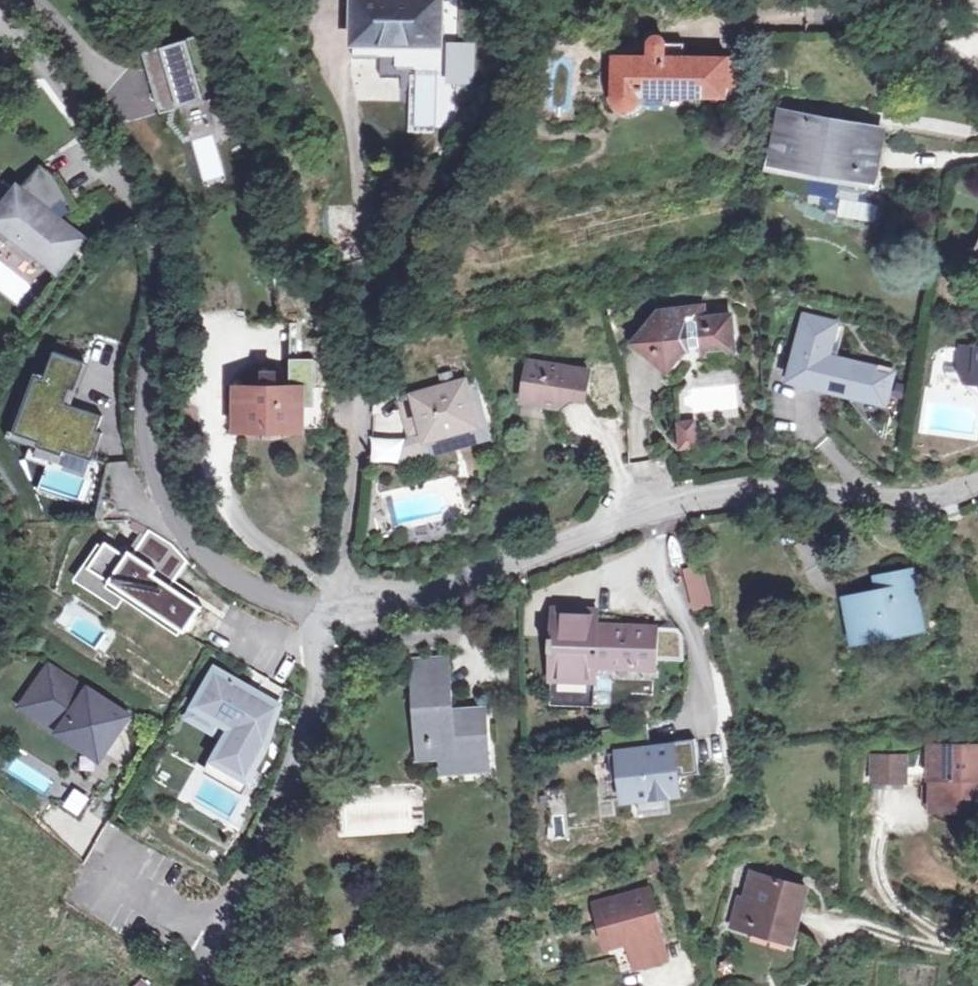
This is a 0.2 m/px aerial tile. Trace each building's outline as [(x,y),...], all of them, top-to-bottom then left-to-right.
[(427,0),(356,0),(355,46),(379,46),(379,67),(398,69),(399,45),(441,44),(443,1),(427,2),(427,0)] [(453,32),(453,0),(444,0),(445,32),(453,32)] [(206,36),(142,54),(160,118),(224,100),(206,36)] [(725,100),(727,55),(683,53),(683,46),(660,46),(660,53),(615,51),(615,99),(620,109),(628,113),(639,108),(643,97),(725,100)] [(878,190),(880,181),(870,178),(881,130),(784,108),(773,159),(767,157),(766,165),(878,190)] [(0,210),(0,215),(16,226),(59,263),(83,235),(60,214),(66,211),(60,200),(72,194),(59,169),(47,159),(26,184),(23,182),(0,210)] [(0,215),(0,246),(1,247),(16,226),(0,215)] [(809,315),(793,377),(821,384),(824,373),(834,375),(831,387),(886,401),(895,367),(881,364),(880,369),(828,356),(837,322),(809,315)] [(658,320),(634,349),(654,365),(660,358),(681,376),(732,374),(729,330),(702,330),(700,318),(658,320)] [(963,345),(962,356),(977,370),(977,373),(977,346),(963,345)] [(654,365),(634,349),(628,354),(668,390),(681,376),(660,358),(654,365)] [(269,360),(272,376),(292,372),(289,356),(269,360)] [(962,356),(967,378),(977,382),(977,373),(977,370),(962,356)] [(11,439),(43,451),(42,456),(67,465),(69,460),(98,470),(108,442),(103,440),(108,424),(75,412),(68,409),(74,396),(78,398),(89,370),(58,357),(47,384),(39,381),(32,400),(27,398),(11,439)] [(589,405),(595,377),(535,364),(527,407),(559,414),(565,420),(589,405)] [(676,384),(682,419),(739,411),(734,376),(676,384)] [(237,422),(333,424),(342,378),(237,377),(237,422)] [(415,443),(475,430),(466,380),(407,394),(392,389),(400,425),(412,428),(415,443)] [(74,396),(68,409),(75,412),(80,398),(78,398),(74,396)] [(700,422),(678,423),(680,456),(702,454),(700,422)] [(104,472),(98,470),(69,460),(67,465),(42,456),(43,451),(11,439),(9,447),(34,455),(30,468),(53,476),(97,491),(97,492),(104,472)] [(107,542),(89,568),(90,568),(127,593),(185,633),(203,607),(172,586),(189,562),(172,544),(149,530),(133,553),(130,551),(126,555),(107,542)] [(715,598),(703,551),(682,556),(695,604),(715,598)] [(127,593),(90,568),(83,579),(119,603),(127,593)] [(887,575),(887,590),(851,597),(858,634),(923,621),(914,569),(887,575)] [(600,621),(585,620),(585,605),(556,605),(556,633),(552,632),(552,647),(556,647),(555,676),(598,677),(598,662),(657,663),(658,622),(600,621)] [(585,605),(585,620),(600,621),(600,605),(585,605)] [(452,652),(411,655),(415,725),(427,722),(430,779),(491,776),(485,705),(458,708),(452,652)] [(124,715),(49,666),(23,703),(87,745),(50,801),(72,815),(86,812),(119,764),(104,754),(99,762),(94,759),(124,715)] [(217,675),(201,705),(219,715),(229,720),(245,692),(238,687),(240,684),(228,677),(225,680),(217,675)] [(285,690),(265,679),(221,758),(246,772),(264,740),(275,708),(285,690)] [(219,715),(201,705),(195,716),(213,726),(219,715)] [(652,723),(606,730),(610,754),(615,754),(623,752),(626,778),(629,800),(685,792),(683,775),(704,772),(700,738),(676,741),(676,744),(656,747),(652,723)] [(935,740),(938,800),(977,799),(977,740),(935,740)] [(875,750),(876,781),(907,781),(907,750),(875,750)] [(623,752),(615,754),(618,779),(626,778),(623,752)] [(246,772),(221,758),(215,769),(240,783),(246,772)] [(594,761),(595,782),(611,781),(610,760),(594,761)] [(549,842),(568,842),(568,796),(549,796),(549,842)] [(86,812),(72,815),(80,821),(86,812)] [(801,934),(810,888),(768,878),(762,906),(741,903),(736,928),(760,933),(761,926),(801,934)] [(601,902),(610,941),(616,939),(624,968),(671,956),(652,890),(601,902)]
